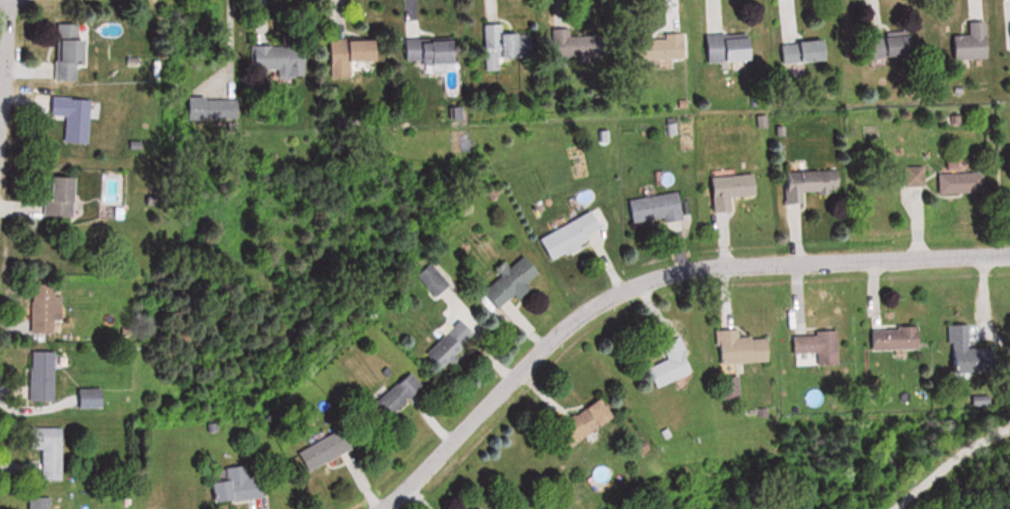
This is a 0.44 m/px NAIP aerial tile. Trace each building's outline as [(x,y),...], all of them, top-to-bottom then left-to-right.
[(82,63),(93,63),(93,39),(84,39),(84,23),(62,23),(62,80),(82,80),(82,63)] [(981,60),(981,23),(962,23),(962,36),(944,36),(945,60),(981,60)] [(496,34),(496,24),(479,24),(479,65),(527,65),(527,34),(496,34)] [(903,33),(859,36),(861,59),(904,57),(903,33)] [(676,34),(658,35),(658,38),(628,39),(628,62),(676,61),(676,34)] [(698,36),(698,61),(738,61),(738,36),(698,36)] [(365,62),(365,40),(322,41),(323,78),(344,78),(343,62),(365,62)] [(398,64),(446,64),(446,40),(398,40),(398,64)] [(773,44),(775,64),(818,61),(816,41),(773,44)] [(298,46),(245,46),(245,70),(277,70),(277,78),(298,78),(298,46)] [(71,118),(70,144),(94,145),(96,100),(57,98),(56,117),(71,118)] [(899,168),(899,187),(920,187),(920,168),(899,168)] [(778,173),(779,205),(798,205),(798,194),(836,193),(835,171),(778,173)] [(979,174),(933,174),(933,195),(979,195),(979,174)] [(724,198),(750,197),(749,175),(705,178),(708,217),(725,216),(724,198)] [(48,218),(82,218),(83,178),(49,177),(48,218)] [(623,200),(626,226),(675,219),(671,194),(623,200)] [(544,260),(598,236),(588,214),(534,238),(544,260)] [(534,276),(518,257),(504,270),(498,263),(489,270),(495,277),(476,295),(493,313),(534,276)] [(36,333),(63,333),(63,285),(36,285),(36,333)] [(436,372),(471,337),(455,321),(420,357),(436,372)] [(942,326),(943,374),(980,373),(979,348),(963,348),(962,325),(942,326)] [(864,329),(865,351),(912,350),(911,328),(864,329)] [(789,358),(810,355),(811,364),(833,362),(830,332),(787,337),(789,358)] [(761,364),(762,338),(717,338),(717,364),(761,364)] [(34,352),(34,402),(58,402),(58,352),(34,352)] [(669,356),(641,372),(651,391),(679,374),(669,356)] [(363,406),(376,423),(419,391),(407,374),(363,406)] [(80,409),(107,409),(107,389),(80,389),(80,409)] [(606,419),(592,400),(550,431),(565,450),(606,419)] [(66,429),(42,429),(41,481),(66,481),(66,429)] [(292,453),(301,473),(346,452),(337,432),(292,453)] [(208,504),(256,500),(253,466),(221,469),(222,482),(206,483),(208,504)] [(30,499),(30,508),(54,508),(54,499),(30,499)]
